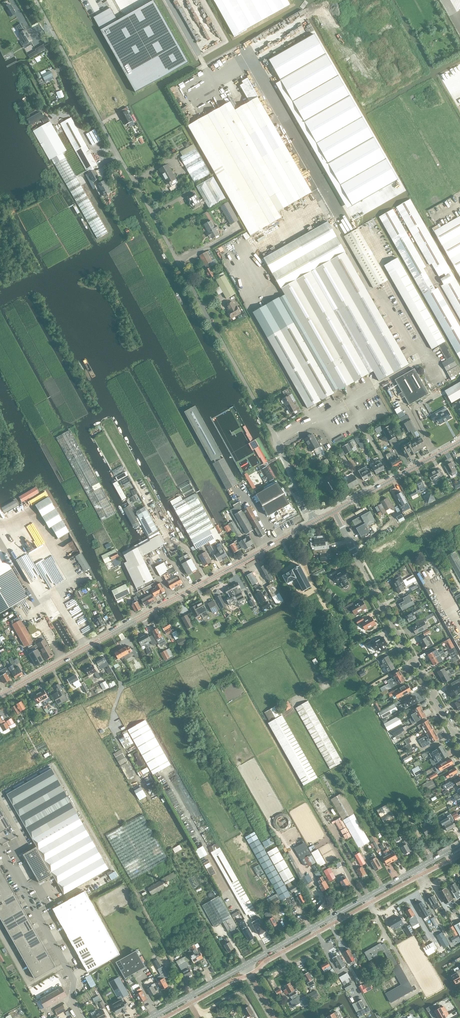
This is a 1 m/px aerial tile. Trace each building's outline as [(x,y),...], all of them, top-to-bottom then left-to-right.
[(107,10),(93,17),(136,93),(189,63),(154,0),(124,17),(120,20),(118,21),(112,10),(111,8),(108,10),(107,9),(107,10)] [(233,36),(290,4),(287,0),(214,0),(233,36)] [(7,6),(5,7),(11,17),(15,14),(9,4),(7,5),(6,6),(7,6)] [(20,24),(16,27),(24,40),(20,42),(23,46),(25,45),(26,48),(32,44),(33,46),(34,45),(31,41),(32,41),(25,30),(25,31),(20,23),(20,24)] [(314,34),(269,60),(281,81),(352,206),(398,180),(314,34)] [(239,50),(216,61),(218,66),(230,60),(231,61),(242,56),(239,50)] [(188,126),(214,171),(250,235),(281,218),(278,212),(312,192),(258,97),(235,110),(230,102),(188,126)] [(121,114),(127,124),(134,120),(128,110),(130,109),(128,106),(123,109),(124,112),(121,114)] [(27,120),(28,123),(42,115),(41,112),(27,120)] [(280,124),(306,171),(373,289),(388,280),(294,116),(280,124)] [(87,170),(88,173),(94,170),(92,167),(97,165),(71,118),(60,124),(86,171),(87,170)] [(51,121),(33,131),(50,160),(51,159),(62,153),(67,150),(51,121)] [(180,157),(194,183),(210,174),(196,148),(182,156),(180,157)] [(62,153),(51,159),(97,239),(108,233),(62,153)] [(159,169),(162,174),(167,184),(170,183),(172,186),(173,186),(177,183),(178,182),(168,165),(159,169)] [(94,170),(88,173),(93,182),(99,179),(94,170)] [(203,199),(199,201),(201,204),(205,202),(209,209),(226,199),(213,177),(196,187),(203,199)] [(107,187),(108,186),(105,180),(98,184),(104,196),(105,197),(107,195),(107,194),(111,192),(108,187),(107,188),(107,187)] [(201,204),(199,201),(195,194),(188,198),(191,202),(190,204),(192,207),(193,207),(194,209),(201,205),(201,204)] [(430,234),(410,199),(396,207),(429,265),(432,263),(439,277),(445,274),(446,276),(441,279),(443,284),(441,286),(459,320),(459,287),(430,234)] [(238,220),(228,202),(220,207),(231,225),(238,220)] [(392,239),(459,360),(459,327),(437,287),(435,289),(423,268),(426,267),(406,232),(393,209),(379,217),(392,239)] [(433,231),(459,277),(459,216),(433,231)] [(204,225),(209,233),(208,234),(210,238),(211,237),(212,239),(219,235),(216,230),(218,228),(216,225),(214,227),(211,221),(204,225)] [(307,409),(331,395),(332,394),(335,400),(342,396),(343,397),(345,396),(341,390),(369,374),(369,373),(373,371),(379,381),(409,364),(345,252),(328,222),(264,258),(281,289),(284,295),(280,297),(279,297),(252,312),(307,409)] [(209,278),(214,276),(209,267),(211,266),(209,263),(211,261),(206,252),(199,256),(207,270),(205,271),(209,278)] [(449,349),(445,342),(398,258),(384,266),(432,349),(438,346),(446,360),(452,357),(448,350),(449,349)] [(216,280),(227,299),(235,294),(225,275),(216,280)] [(226,305),(229,310),(227,311),(228,312),(227,313),(228,314),(229,314),(231,318),(240,313),(236,306),(235,307),(232,301),(226,305)] [(455,362),(452,357),(442,363),(451,380),(459,375),(459,370),(458,366),(457,366),(455,362)] [(414,369),(395,380),(409,405),(429,394),(414,369)] [(459,398),(459,382),(444,391),(451,403),(459,398)] [(282,399),(286,407),(296,401),(288,388),(282,391),(286,397),(282,399)] [(294,412),(295,415),(301,412),(296,401),(286,407),(290,414),(294,412)] [(212,464),(227,490),(238,484),(224,458),(221,459),(220,456),(222,455),(195,406),(184,412),(211,461),(214,460),(215,462),(212,464)] [(434,413),(430,415),(434,422),(437,420),(440,424),(451,418),(447,409),(436,415),(434,413)] [(426,446),(421,438),(418,440),(416,435),(418,434),(419,434),(416,430),(415,429),(415,428),(411,420),(403,424),(404,428),(407,433),(410,431),(414,438),(420,448),(422,447),(423,448),(425,446),(426,447),(426,446)] [(259,447),(258,444),(255,440),(254,441),(245,426),(243,427),(246,432),(251,442),(249,444),(253,450),(255,449),(260,457),(261,457),(264,462),(266,461),(258,447),(259,447)] [(389,440),(395,437),(389,426),(383,430),(389,440)] [(407,433),(404,428),(402,429),(403,432),(398,435),(401,440),(407,437),(405,434),(407,433)] [(103,523),(117,516),(70,430),(56,438),(103,523)] [(312,434),(310,435),(309,434),(307,435),(308,436),(304,439),(312,451),(314,450),(316,449),(319,447),(323,453),(321,455),(320,453),(317,455),(318,458),(323,456),(325,459),(327,458),(324,452),(321,446),(320,446),(312,434)] [(99,449),(92,436),(89,437),(96,451),(99,449)] [(420,448),(414,438),(412,439),(413,443),(411,444),(410,445),(412,448),(413,447),(415,452),(418,451),(418,450),(420,448)] [(412,448),(410,445),(411,444),(410,442),(406,444),(405,443),(403,444),(404,446),(401,447),(407,458),(416,453),(415,452),(413,447),(412,448)] [(348,444),(342,447),(346,454),(352,450),(348,444)] [(399,457),(390,462),(394,470),(403,465),(399,457)] [(377,465),(380,471),(385,469),(381,462),(379,463),(379,464),(377,465)] [(456,470),(451,462),(444,466),(449,474),(451,473),(453,476),(457,473),(456,471),(456,470)] [(115,475),(125,470),(122,465),(112,471),(115,475)] [(374,465),(372,466),(376,474),(380,471),(377,465),(374,466),(374,465)] [(269,482),(274,479),(267,466),(262,469),(269,482)] [(363,468),(368,478),(373,476),(367,466),(363,468)] [(358,471),(364,481),(368,478),(363,468),(358,471)] [(435,471),(431,472),(432,473),(428,475),(432,482),(444,475),(440,469),(435,471)] [(122,481),(128,477),(126,472),(116,477),(118,482),(120,482),(121,484),(123,482),(122,481)] [(349,489),(355,485),(359,483),(354,475),(348,478),(346,475),(342,478),(344,481),(344,480),(349,489)] [(421,492),(426,489),(420,479),(415,482),(421,492)] [(329,492),(330,492),(331,493),(333,491),(333,490),(336,489),(331,481),(324,484),(329,492)] [(126,499),(117,482),(113,484),(122,501),(126,499)] [(268,516),(290,504),(278,482),(255,494),(268,516)] [(431,492),(426,495),(429,503),(434,500),(431,492)] [(410,508),(402,493),(396,496),(405,511),(410,508)] [(170,502),(196,549),(209,542),(210,545),(216,542),(209,529),(214,527),(195,494),(183,500),(181,496),(170,502)] [(387,498),(380,502),(385,511),(391,507),(393,510),(395,509),(397,513),(395,514),(398,520),(403,517),(397,506),(395,507),(392,503),(390,504),(387,498)] [(260,538),(266,534),(258,521),(260,519),(259,517),(256,519),(249,506),(244,509),(239,501),(232,505),(234,508),(229,511),(241,530),(243,528),(246,534),(252,530),(254,532),(256,531),(260,538)] [(385,511),(380,502),(381,504),(374,507),(377,513),(375,514),(378,520),(381,518),(380,516),(386,512),(385,511)] [(139,523),(129,506),(123,509),(132,526),(139,523)] [(138,516),(148,535),(158,530),(147,511),(138,516)] [(380,529),(370,511),(352,521),(354,525),(353,526),(354,528),(356,528),(363,541),(380,529)] [(236,539),(238,541),(242,548),(244,547),(246,549),(250,547),(250,546),(253,544),(249,536),(244,539),(233,521),(228,524),(237,538),(236,539)] [(150,539),(160,534),(158,530),(148,535),(150,539)] [(138,592),(142,589),(155,583),(155,582),(142,556),(159,547),(162,552),(167,550),(166,549),(164,544),(159,535),(150,540),(150,541),(138,547),(124,555),(127,562),(124,563),(138,592)] [(313,537),(314,539),(314,542),(310,542),(311,547),(314,547),(314,550),(313,550),(330,549),(330,548),(329,549),(329,545),(328,545),(327,542),(325,542),(324,537),(323,537),(323,535),(313,537)] [(238,541),(229,546),(233,553),(239,550),(242,548),(238,541)] [(217,548),(223,559),(227,557),(223,549),(222,549),(220,546),(217,548)] [(217,552),(214,554),(219,562),(223,559),(217,548),(215,549),(217,552)] [(115,549),(101,556),(105,563),(113,559),(119,556),(115,549)] [(176,554),(175,551),(173,552),(167,549),(166,549),(167,550),(170,556),(171,557),(176,554)] [(331,552),(330,549),(313,550),(314,555),(317,554),(318,559),(320,559),(321,562),(321,564),(329,563),(329,561),(334,560),(333,552),(331,552)] [(11,568),(0,550),(0,575),(11,568)] [(206,551),(198,555),(204,566),(211,562),(206,551)] [(455,551),(446,556),(459,581),(459,560),(455,551)] [(76,556),(85,571),(90,568),(81,553),(76,556)] [(183,556),(192,572),(197,570),(188,554),(183,556)] [(182,564),(188,575),(192,572),(183,556),(181,558),(182,561),(184,563),(182,564)] [(168,570),(164,562),(155,567),(160,577),(168,573),(169,572),(168,570)] [(266,587),(276,604),(283,600),(273,583),(275,582),(265,565),(260,567),(270,585),(266,587)] [(296,578),(299,583),(296,584),(299,590),(302,589),(303,591),(311,586),(300,565),(296,567),(291,570),(292,570),(296,578)] [(28,596),(11,569),(0,575),(0,612),(28,596)] [(346,589),(348,588),(348,587),(348,586),(347,585),(348,584),(346,579),(349,577),(344,570),(337,574),(335,569),(328,573),(330,577),(333,575),(335,578),(334,578),(334,579),(334,580),(335,581),(335,582),(336,582),(337,581),(338,583),(339,583),(342,588),(343,587),(344,588),(345,589),(346,589)] [(282,575),(287,584),(287,583),(288,585),(293,582),(292,580),(296,578),(292,570),(282,575)] [(247,575),(253,585),(258,582),(252,572),(247,575)] [(168,573),(163,575),(171,590),(175,587),(176,588),(177,587),(173,579),(172,580),(168,573)] [(392,583),(395,588),(415,578),(413,575),(402,580),(403,581),(400,582),(398,579),(392,583)] [(173,579),(177,587),(178,587),(179,585),(182,583),(178,576),(173,579)] [(415,578),(395,588),(398,594),(404,590),(403,588),(406,586),(413,582),(414,584),(417,582),(415,578)] [(157,581),(155,582),(155,583),(154,583),(160,594),(165,591),(160,583),(158,584),(157,581)] [(150,588),(155,597),(160,594),(154,583),(146,588),(147,590),(150,588)] [(237,583),(231,586),(240,602),(244,599),(241,593),(238,595),(237,592),(241,590),(237,583)] [(123,597),(130,594),(125,584),(112,591),(116,600),(119,599),(120,602),(124,600),(123,597)] [(225,589),(229,596),(224,599),(226,602),(227,601),(230,606),(234,603),(234,604),(234,605),(235,605),(235,606),(236,606),(237,606),(238,606),(239,606),(238,605),(239,604),(238,603),(240,602),(231,586),(225,589)] [(295,590),(288,593),(291,599),(298,595),(295,590)] [(261,591),(255,594),(260,604),(266,600),(261,591)] [(145,595),(150,604),(155,601),(151,594),(148,596),(146,594),(145,595)] [(145,597),(141,600),(146,607),(150,604),(145,595),(144,595),(145,597)] [(222,608),(226,606),(220,595),(216,597),(222,608)] [(402,611),(414,604),(409,595),(403,598),(404,601),(398,604),(402,611)] [(136,612),(141,609),(137,600),(138,600),(136,596),(133,598),(136,602),(132,605),(136,612)] [(218,610),(213,601),(208,604),(213,613),(218,610)] [(366,608),(362,601),(353,606),(353,605),(353,604),(352,601),(343,607),(346,612),(351,609),(354,614),(358,612),(358,613),(362,611),(362,610),(366,608)] [(207,611),(205,607),(202,602),(196,605),(200,613),(206,610),(207,612),(207,611)] [(201,614),(200,613),(196,605),(190,608),(195,617),(201,614)] [(421,605),(411,610),(412,613),(406,617),(409,622),(416,618),(414,615),(422,611),(420,609),(422,608),(421,605)] [(100,617),(99,615),(93,618),(95,621),(96,620),(100,627),(101,626),(103,625),(104,624),(100,617)] [(193,626),(188,617),(183,620),(188,629),(193,626)] [(375,624),(372,617),(364,622),(363,620),(364,620),(362,617),(356,621),(358,624),(361,622),(362,623),(361,623),(363,626),(362,627),(363,628),(363,629),(364,630),(365,629),(365,630),(368,628),(369,629),(372,627),(371,626),(375,624)] [(424,617),(415,623),(416,625),(412,628),(416,634),(422,631),(422,632),(428,628),(426,624),(428,623),(424,617)] [(20,619),(11,624),(24,646),(33,641),(20,619)] [(162,626),(167,635),(172,632),(170,628),(172,627),(169,622),(162,626)] [(27,628),(31,634),(37,631),(33,624),(27,628)] [(162,640),(163,639),(157,628),(152,631),(158,642),(162,640)] [(176,640),(180,637),(176,630),(172,633),(176,640)] [(152,635),(149,637),(148,633),(142,636),(148,647),(151,646),(149,642),(151,641),(153,645),(157,643),(152,635)] [(148,647),(142,636),(137,639),(141,646),(144,645),(146,649),(148,647)] [(183,650),(188,648),(186,644),(187,643),(184,636),(176,641),(180,647),(181,647),(183,650)] [(424,648),(427,646),(428,647),(433,644),(428,636),(420,641),(424,648)] [(387,644),(386,642),(386,641),(386,640),(385,639),(384,639),(383,637),(371,644),(372,645),(370,646),(371,648),(371,649),(373,650),(375,650),(375,651),(379,649),(381,652),(386,649),(384,646),(387,644)] [(34,640),(36,643),(45,659),(53,655),(48,646),(46,647),(42,640),(39,642),(36,638),(34,640)] [(453,648),(454,647),(449,639),(446,641),(449,646),(448,646),(449,649),(453,648)] [(125,647),(120,650),(123,656),(127,655),(128,657),(136,653),(134,649),(131,650),(132,651),(129,653),(125,647)] [(447,651),(449,653),(452,659),(457,656),(457,655),(458,654),(457,652),(456,653),(453,648),(449,649),(447,651)] [(33,657),(37,664),(42,661),(38,654),(40,653),(37,649),(35,650),(34,649),(32,651),(32,652),(32,653),(34,656),(33,657)] [(115,653),(118,659),(121,658),(123,660),(125,659),(123,656),(120,650),(115,653)] [(162,653),(165,660),(170,657),(166,650),(162,653)] [(443,651),(438,653),(437,650),(428,655),(431,660),(444,653),(443,651)] [(433,665),(434,665),(443,660),(441,657),(445,655),(444,653),(431,660),(432,662),(431,663),(433,665)] [(388,672),(394,668),(387,656),(381,660),(383,664),(380,666),(385,674),(388,672)] [(18,666),(17,667),(11,657),(9,659),(12,665),(19,676),(22,674),(18,666)] [(102,658),(96,661),(100,668),(106,665),(107,667),(105,668),(107,673),(111,671),(107,664),(108,663),(104,657),(102,658)] [(15,679),(19,676),(12,665),(10,667),(12,670),(10,671),(15,679)] [(85,670),(89,676),(94,673),(98,679),(101,678),(97,671),(93,665),(85,670)] [(5,682),(9,680),(6,675),(9,673),(6,667),(0,671),(0,677),(3,683),(5,682)] [(447,674),(446,672),(443,668),(437,672),(440,678),(447,674)] [(389,683),(402,675),(399,671),(392,675),(393,677),(387,681),(389,683)] [(320,684),(328,680),(325,673),(317,677),(320,684)] [(447,674),(440,678),(444,684),(450,680),(447,674)] [(83,682),(80,684),(78,680),(78,679),(76,675),(68,680),(71,684),(73,683),(74,686),(75,685),(77,688),(81,685),(86,693),(89,691),(83,682)] [(402,675),(389,683),(390,686),(396,682),(397,685),(405,680),(402,675)] [(451,683),(453,686),(453,687),(448,690),(447,689),(449,692),(448,693),(449,695),(450,695),(452,697),(456,695),(457,695),(458,694),(458,693),(459,692),(459,678),(451,683)] [(103,690),(108,687),(105,681),(100,684),(103,690)] [(52,695),(58,706),(68,700),(65,694),(59,683),(54,686),(58,693),(57,693),(57,692),(52,695)] [(404,695),(411,691),(408,685),(401,689),(399,687),(388,693),(390,696),(397,692),(400,697),(404,695)] [(47,703),(45,700),(48,698),(44,690),(43,691),(43,690),(41,691),(41,692),(39,693),(43,701),(45,704),(47,703)] [(34,696),(33,696),(38,704),(43,701),(39,693),(36,695),(36,694),(34,695),(34,696)] [(417,697),(419,702),(426,700),(424,694),(417,697)] [(406,708),(417,701),(414,696),(407,700),(404,702),(405,704),(404,705),(406,708)] [(286,711),(291,708),(288,701),(282,704),(286,711)] [(330,769),(342,762),(308,701),(295,708),(330,769)] [(25,708),(21,702),(15,705),(11,707),(16,715),(19,713),(18,712),(22,709),(24,711),(26,710),(24,708),(25,708)] [(317,778),(282,715),(280,716),(280,715),(282,714),(277,705),(264,712),(269,721),(278,716),(279,717),(268,723),(304,785),(317,778)] [(419,706),(412,710),(414,713),(411,715),(412,717),(423,711),(419,706)] [(380,712),(383,718),(393,712),(389,707),(380,712)] [(426,716),(423,711),(412,717),(410,719),(413,724),(426,716)] [(384,724),(388,731),(401,724),(397,717),(384,724)] [(3,731),(8,728),(5,723),(3,724),(0,718),(0,727),(3,731)] [(6,721),(9,726),(14,723),(11,718),(6,721)] [(163,769),(170,765),(145,720),(128,730),(153,775),(163,769)] [(417,726),(420,730),(430,724),(428,720),(417,726)] [(424,731),(425,734),(433,729),(430,724),(420,730),(418,731),(419,734),(424,731)] [(391,730),(394,736),(404,730),(401,725),(391,730)] [(433,729),(425,734),(427,736),(425,737),(425,736),(418,740),(420,743),(436,734),(433,729)] [(127,732),(123,735),(118,737),(123,746),(130,742),(128,738),(130,737),(127,732)] [(439,739),(436,734),(420,743),(423,748),(439,739)] [(434,757),(445,750),(442,745),(435,749),(437,752),(435,754),(433,751),(429,754),(432,758),(434,757)] [(114,754),(128,779),(133,775),(126,763),(128,762),(121,749),(114,754)] [(448,756),(445,750),(434,757),(436,759),(439,757),(441,760),(448,756)] [(141,767),(144,765),(137,752),(134,754),(138,761),(135,762),(138,767),(140,766),(141,767)] [(450,759),(437,766),(440,771),(453,763),(452,763),(452,762),(452,761),(451,760),(450,759)] [(418,766),(412,769),(415,776),(422,772),(418,766)] [(138,772),(140,776),(149,771),(147,767),(138,772)] [(49,868),(64,894),(109,869),(51,768),(7,794),(49,868)] [(455,768),(447,772),(448,773),(445,774),(447,778),(450,777),(454,775),(453,775),(457,772),(455,768)] [(330,772),(319,779),(363,855),(373,848),(330,772)] [(454,780),(450,782),(450,781),(442,785),(445,790),(456,784),(457,786),(459,785),(459,777),(454,780)] [(146,796),(141,787),(135,791),(140,800),(146,796)] [(385,824),(395,818),(387,804),(376,810),(385,824)] [(11,826),(0,807),(0,833),(11,826)] [(291,823),(291,821),(291,820),(290,818),(290,817),(289,815),(288,814),(286,813),(285,813),(283,813),(281,813),(280,813),(278,814),(277,815),(276,816),(275,818),(274,819),(274,821),(274,823),(275,824),(275,825),(276,827),(278,828),(279,829),(280,829),(282,829),(284,829),(286,829),(287,828),(288,827),(289,826),(290,824),(291,823)] [(131,880),(167,859),(143,815),(106,835),(131,880)] [(341,830),(346,827),(340,817),(335,820),(341,830)] [(443,823),(447,830),(454,826),(452,821),(449,817),(447,819),(447,820),(443,823)] [(422,828),(426,835),(436,830),(430,819),(427,821),(429,824),(422,828)] [(265,847),(274,843),(272,837),(263,841),(265,847)] [(410,851),(407,845),(408,845),(405,840),(402,842),(404,845),(401,847),(405,854),(410,851)] [(217,843),(208,848),(246,915),(255,910),(217,843)] [(294,849),(300,859),(311,853),(305,843),(294,849)] [(397,858),(393,851),(390,852),(385,843),(382,844),(386,850),(388,854),(392,862),(397,858)] [(195,850),(200,859),(207,854),(203,846),(195,850)] [(23,854),(27,861),(40,883),(53,875),(51,872),(49,868),(39,850),(38,850),(36,847),(23,854)] [(267,852),(285,884),(287,884),(295,879),(276,847),(267,852)] [(313,852),(320,866),(324,864),(316,850),(313,852)] [(387,865),(392,862),(388,854),(386,850),(383,851),(385,855),(382,857),(387,865)] [(286,854),(295,870),(298,868),(289,852),(286,854)] [(311,854),(304,858),(300,860),(303,865),(307,863),(309,866),(316,862),(311,854)] [(209,860),(203,863),(211,876),(216,873),(209,860)] [(377,860),(371,863),(375,870),(381,867),(377,860)] [(360,877),(366,874),(362,866),(356,870),(360,877)] [(35,979),(56,967),(0,867),(0,917),(35,979)] [(304,877),(299,868),(295,870),(300,879),(304,886),(313,881),(309,874),(304,877)] [(330,868),(324,871),(330,881),(336,878),(330,868)] [(116,871),(109,873),(111,879),(118,876),(116,871)] [(161,879),(161,880),(148,888),(152,895),(166,887),(166,888),(180,880),(174,871),(161,879)] [(338,878),(344,888),(350,885),(345,875),(338,878)] [(327,888),(329,888),(322,876),(318,879),(320,883),(319,884),(323,891),(325,890),(326,890),(327,889),(327,888)] [(300,888),(297,884),(295,879),(287,884),(289,888),(292,893),(294,891),(298,889),(300,888)] [(455,883),(454,883),(451,884),(452,885),(450,886),(452,890),(451,890),(456,899),(458,897),(459,898),(459,892),(455,883)] [(307,885),(304,886),(311,898),(314,896),(307,885)] [(298,889),(294,891),(301,903),(306,901),(298,889)] [(446,904),(446,903),(451,900),(445,889),(439,892),(446,904)] [(69,899),(75,910),(91,902),(85,891),(74,897),(74,896),(69,899)] [(272,907),(280,902),(276,894),(272,896),(274,899),(269,902),(272,907)] [(214,927),(223,922),(228,931),(231,929),(233,934),(239,930),(238,927),(235,929),(234,927),(237,925),(232,917),(220,895),(202,905),(214,927)] [(437,902),(434,895),(433,896),(432,895),(430,896),(430,897),(428,898),(432,905),(433,908),(439,905),(437,902)] [(53,908),(56,914),(59,919),(75,910),(69,899),(53,908)] [(416,905),(424,918),(432,913),(432,914),(429,908),(427,910),(426,909),(427,909),(425,907),(422,901),(422,902),(416,905)] [(62,925),(65,930),(97,912),(91,902),(75,910),(59,919),(62,925)] [(416,917),(411,908),(405,911),(410,920),(409,921),(413,929),(419,925),(415,918),(416,917)] [(272,927),(277,924),(269,911),(264,914),(272,927)] [(67,935),(70,940),(103,923),(97,912),(65,930),(67,935)] [(254,937),(244,919),(241,921),(239,917),(237,919),(249,940),(254,937)] [(392,919),(388,921),(392,928),(394,926),(396,929),(403,924),(399,917),(393,920),(392,919)] [(253,925),(256,929),(259,935),(261,933),(262,934),(264,933),(264,932),(266,931),(259,918),(253,921),(255,924),(253,925)] [(73,946),(74,946),(76,951),(108,933),(103,923),(70,940),(73,946)] [(410,925),(405,928),(410,937),(415,934),(410,925)] [(455,941),(459,938),(459,937),(456,930),(454,931),(457,935),(451,939),(453,942),(455,941)] [(440,933),(436,935),(442,945),(445,943),(448,942),(442,932),(440,933)] [(79,956),(82,961),(114,944),(108,933),(76,951),(79,956)] [(228,952),(234,949),(230,942),(227,937),(225,939),(227,943),(224,945),(228,952)] [(380,954),(384,951),(393,967),(397,965),(389,951),(384,943),(384,944),(381,945),(380,944),(378,945),(377,944),(369,949),(369,950),(365,952),(369,960),(374,957),(373,956),(379,953),(380,953),(379,954),(380,954)] [(426,954),(434,949),(431,943),(423,948),(426,954)] [(120,954),(114,944),(82,961),(85,967),(88,972),(120,954)] [(198,950),(194,944),(191,946),(199,960),(203,958),(199,950),(198,950)] [(194,963),(199,960),(191,946),(190,946),(191,947),(188,948),(190,951),(188,952),(194,963)] [(348,949),(343,952),(349,962),(355,959),(348,949)] [(116,962),(125,978),(145,967),(136,950),(116,962)] [(183,972),(185,977),(192,973),(189,968),(190,968),(189,966),(192,964),(187,955),(176,961),(179,965),(178,965),(181,970),(183,970),(184,971),(183,972)] [(346,965),(343,960),(342,960),(341,960),(338,955),(333,958),(339,969),(346,965)] [(328,961),(320,965),(324,972),(331,968),(328,961)] [(161,975),(156,978),(162,989),(163,989),(165,988),(165,987),(168,986),(165,981),(164,978),(163,978),(162,977),(166,974),(162,967),(161,967),(158,962),(154,964),(157,970),(158,970),(161,975)] [(413,990),(401,967),(399,964),(397,965),(393,967),(392,968),(401,985),(386,994),(391,1002),(413,990)] [(459,969),(450,974),(456,984),(459,982),(459,971),(459,969)] [(309,986),(314,983),(308,972),(303,975),(309,986)] [(91,987),(97,984),(91,973),(86,976),(91,987)] [(345,980),(350,977),(347,973),(339,977),(342,982),(341,982),(344,986),(347,984),(345,980)] [(109,982),(119,1000),(129,994),(119,977),(109,982)] [(289,993),(292,998),(296,996),(297,996),(298,996),(295,991),(297,990),(296,988),(294,989),(290,982),(284,986),(286,988),(283,990),(286,995),(289,993)] [(363,993),(375,987),(372,982),(363,986),(362,985),(359,986),(363,993)] [(155,986),(154,983),(150,986),(150,987),(147,989),(151,996),(156,993),(153,987),(155,986)] [(139,993),(136,994),(140,1002),(146,999),(142,991),(141,992),(140,991),(142,990),(139,986),(138,987),(136,984),(132,987),(135,993),(138,992),(139,993)] [(45,1007),(66,996),(61,988),(41,999),(45,1007)] [(316,990),(307,995),(309,1000),(318,995),(316,990)] [(296,1005),(299,1003),(302,1001),(299,996),(293,1000),(296,1005)] [(361,999),(355,1003),(360,1011),(365,1007),(361,999)] [(125,1001),(113,1008),(117,1013),(121,1011),(122,1012),(126,1010),(125,1008),(126,1008),(125,1006),(127,1005),(125,1001)] [(66,1010),(63,1005),(54,1010),(57,1015),(66,1010)] [(252,1017),(255,1016),(249,1005),(243,1009),(247,1017),(251,1015),(252,1017)] [(440,1005),(433,1009),(439,1017),(444,1017),(446,1017),(446,1016),(448,1014),(444,1007),(441,1008),(440,1005)] [(103,1009),(92,1016),(93,1017),(105,1017),(107,1017),(103,1009)]
